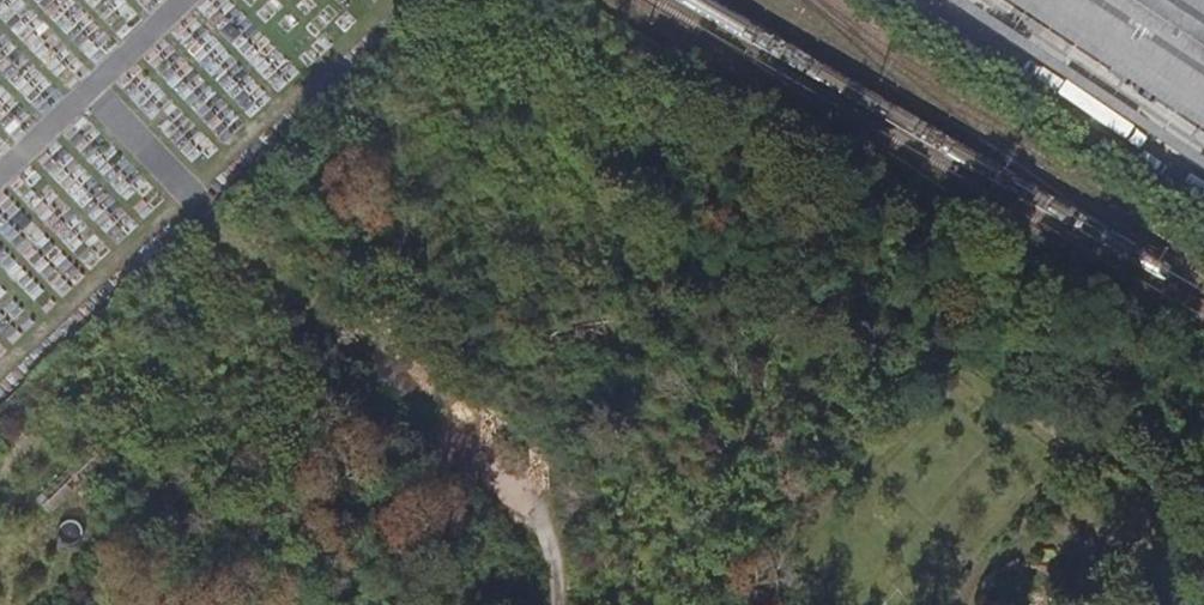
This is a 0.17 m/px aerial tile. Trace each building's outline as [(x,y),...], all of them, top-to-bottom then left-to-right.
[(1203,111),(1203,0),(1031,0),(1203,111)]
